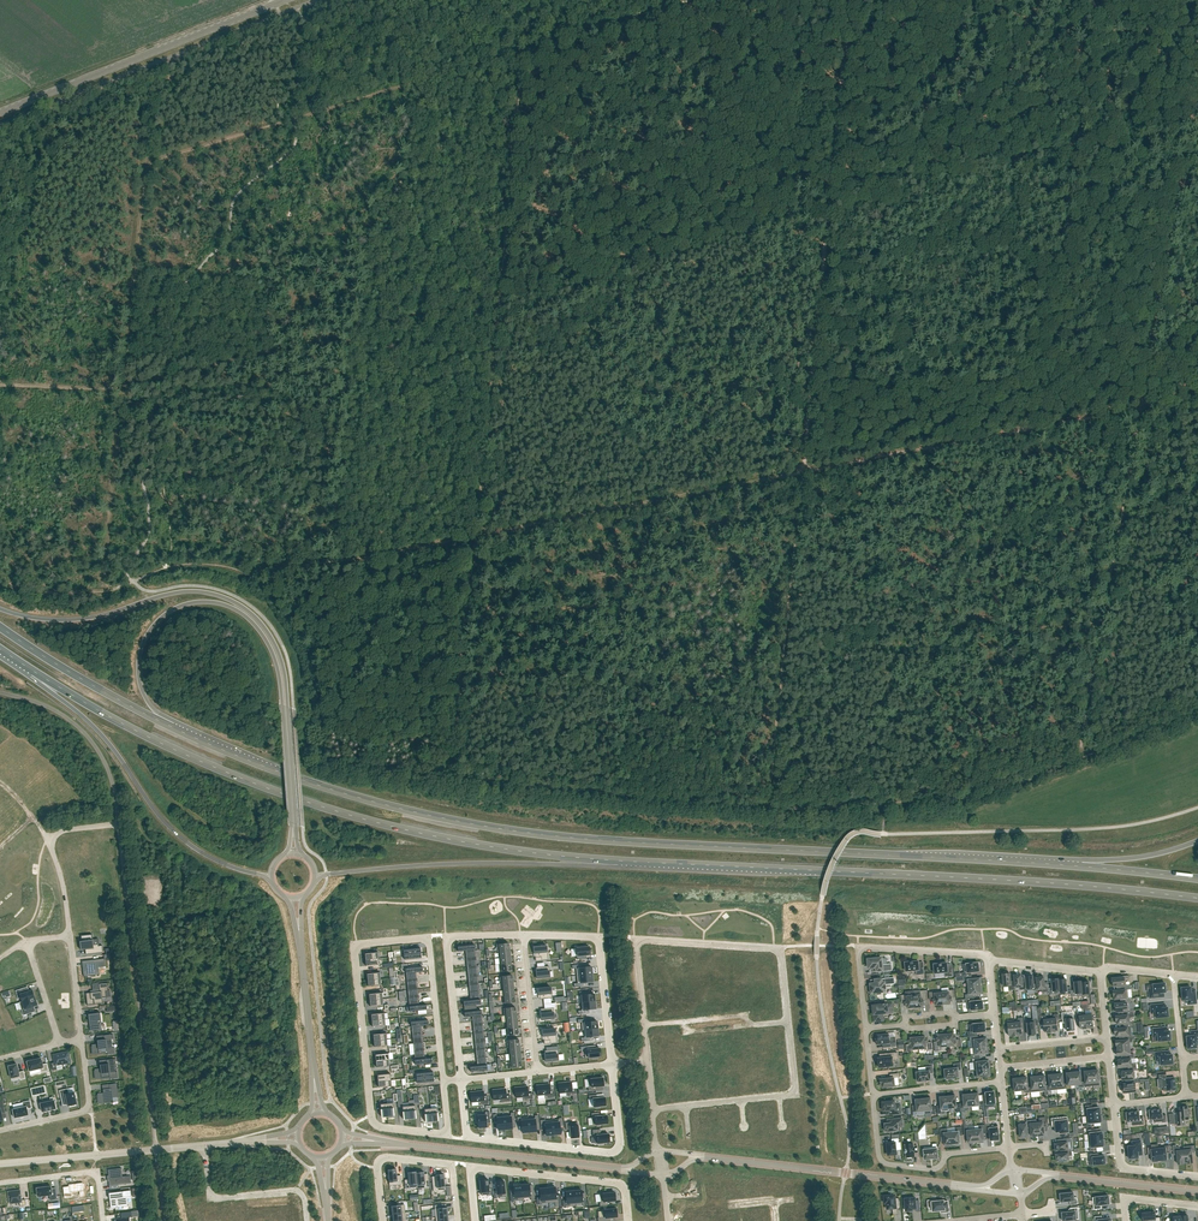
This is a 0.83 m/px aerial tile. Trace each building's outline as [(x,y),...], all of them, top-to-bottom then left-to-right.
[(82,941),(80,941),(81,946),(81,950),(82,950),(86,950),(86,954),(86,955),(103,953),(102,945),(98,946),(98,944),(94,945),(93,939),(92,934),(81,936),(82,941)] [(509,943),(497,944),(497,952),(498,952),(509,950),(509,943)] [(540,946),(534,947),(534,953),(535,953),(535,958),(541,957),(541,961),(548,960),(547,951),(546,946),(542,946),(542,945),(540,946)] [(575,949),(571,949),(571,956),(576,956),(577,956),(582,955),(590,955),(589,947),(586,947),(586,945),(581,946),(581,948),(575,948),(575,949)] [(475,950),(465,951),(467,967),(477,966),(475,950)] [(872,959),(868,960),(869,968),(876,967),(877,972),(883,971),(883,974),(891,973),(891,971),(892,970),(892,963),(882,964),(882,958),(878,959),(878,957),(872,958),(872,959)] [(104,959),(82,961),(84,976),(99,975),(98,967),(105,967),(104,959)] [(906,962),(905,962),(906,971),(916,970),(916,975),(925,974),(924,967),(919,967),(918,961),(911,962),(910,961),(906,961),(906,962)] [(964,972),(963,972),(963,976),(968,976),(971,976),(972,976),(971,972),(979,971),(979,967),(980,967),(979,963),(972,963),(972,962),(968,963),(968,964),(963,964),(964,972)] [(499,964),(499,972),(512,970),(511,963),(499,964)] [(935,964),(934,964),(935,973),(944,972),(945,977),(953,976),(953,969),(948,969),(947,963),(939,964),(939,963),(935,963),(935,964)] [(477,966),(467,967),(469,984),(479,983),(477,966)] [(537,972),(536,972),(537,978),(550,977),(549,971),(549,966),(536,968),(537,972)] [(591,967),(576,968),(577,976),(592,974),(591,967)] [(416,972),(406,974),(408,990),(418,989),(416,972)] [(1003,981),(1002,981),(1003,985),(1004,985),(1004,987),(1008,987),(1009,990),(1015,990),(1015,987),(1015,981),(1014,981),(1011,981),(1010,973),(1009,973),(1009,972),(1005,973),(1005,974),(1003,974),(1003,981)] [(592,974),(577,976),(577,983),(593,982),(592,974)] [(1021,974),(1014,975),(1014,981),(1015,981),(1015,987),(1019,987),(1020,990),(1027,989),(1026,982),(1022,983),(1021,974)] [(512,975),(501,976),(501,984),(502,984),(502,983),(513,982),(512,975)] [(1118,978),(1112,978),(1112,984),(1113,983),(1114,987),(1121,986),(1126,985),(1126,979),(1129,978),(1129,975),(1118,977),(1118,978)] [(968,976),(963,976),(964,980),(967,980),(967,987),(981,986),(980,983),(982,983),(981,978),(972,979),(972,976),(971,976),(968,976)] [(1033,976),(1025,976),(1026,982),(1027,989),(1027,990),(1034,989),(1034,991),(1038,990),(1038,989),(1037,984),(1034,984),(1033,976)] [(1039,977),(1036,978),(1037,984),(1038,989),(1042,989),(1042,993),(1049,992),(1049,988),(1049,985),(1045,985),(1044,977),(1043,977),(1043,976),(1039,976),(1039,977)] [(871,987),(870,988),(870,993),(876,993),(876,995),(882,994),(882,992),(886,991),(885,984),(895,983),(894,978),(877,979),(875,979),(875,983),(870,983),(871,987)] [(1052,987),(1049,988),(1049,992),(1050,995),(1060,993),(1059,980),(1059,978),(1052,979),(1052,987)] [(1059,980),(1060,993),(1060,995),(1072,994),(1071,990),(1071,987),(1067,987),(1066,979),(1059,980)] [(1075,990),(1071,990),(1072,994),(1072,997),(1083,996),(1083,995),(1082,982),(1082,981),(1074,982),(1075,990)] [(1082,982),(1083,995),(1090,994),(1089,987),(1091,987),(1090,983),(1089,983),(1089,982),(1082,982)] [(100,991),(86,993),(87,1005),(103,1003),(102,997),(106,997),(106,991),(110,991),(108,991),(107,983),(99,984),(100,991)] [(479,983),(469,984),(470,1000),(480,999),(479,983)] [(1152,990),(1149,991),(1150,998),(1158,997),(1164,996),(1164,992),(1166,992),(1166,991),(1167,991),(1167,987),(1166,987),(1165,983),(1151,985),(1152,990)] [(1122,990),(1113,991),(1114,996),(1115,996),(1115,999),(1123,998),(1128,998),(1128,990),(1131,989),(1131,985),(1126,985),(1121,986),(1122,990)] [(968,994),(965,995),(966,998),(974,998),(973,994),(983,993),(982,989),(981,989),(981,986),(967,987),(968,994)] [(24,988),(16,991),(18,999),(21,998),(22,1001),(22,1002),(35,998),(33,990),(29,991),(28,987),(24,988)] [(551,987),(538,988),(539,995),(540,999),(552,998),(552,993),(551,993),(551,987)] [(1191,987),(1182,988),(1183,1002),(1188,1001),(1188,1004),(1189,1004),(1196,1003),(1196,995),(1195,989),(1191,989),(1191,987)] [(418,989),(408,990),(409,1006),(419,1005),(418,989)] [(949,992),(942,993),(943,1004),(949,1004),(951,1004),(950,1001),(952,1001),(952,997),(955,997),(955,989),(949,990),(949,992)] [(906,994),(901,995),(901,1003),(905,1002),(905,1006),(907,1005),(908,1008),(909,1008),(915,1007),(914,996),(913,990),(913,991),(906,992),(906,994)] [(920,990),(913,990),(914,996),(915,1007),(921,1007),(922,1007),(922,1004),(924,1004),(924,1000),(927,1000),(926,990),(921,991),(920,990)] [(935,992),(929,992),(930,1000),(933,999),(934,1003),(936,1002),(936,1005),(938,1005),(943,1004),(942,993),(935,994),(935,992)] [(585,995),(580,995),(581,1003),(595,1001),(594,994),(585,995)] [(503,996),(503,1004),(515,1002),(514,995),(503,996)] [(1123,1003),(1114,1003),(1115,1009),(1116,1009),(1116,1012),(1124,1011),(1130,1010),(1129,1002),(1132,1002),(1131,997),(1128,998),(1123,998),(1123,1003)] [(22,1001),(19,1002),(23,1015),(32,1013),(36,1011),(34,1006),(37,1005),(37,1004),(38,1004),(37,1001),(36,1001),(35,998),(22,1002),(22,1001)] [(974,998),(966,998),(966,1003),(967,1002),(968,1010),(973,1010),(973,1011),(977,1011),(977,1009),(984,1009),(984,1004),(983,1005),(982,1000),(974,1001),(974,998)] [(875,1005),(873,1005),(873,1010),(874,1021),(882,1020),(883,1020),(882,1013),(892,1012),(893,1012),(892,1003),(887,1004),(887,1000),(874,1001),(874,1002),(875,1005)] [(595,1001),(581,1003),(582,1010),(596,1009),(595,1001)] [(1159,1004),(1151,1005),(1151,1012),(1154,1012),(1155,1018),(1169,1016),(1168,1007),(1165,1008),(1165,1004),(1159,1004)] [(515,1007),(503,1008),(504,1016),(505,1016),(516,1014),(515,1007)] [(541,1013),(541,1014),(541,1020),(554,1019),(553,1013),(554,1013),(553,1008),(552,1008),(541,1009),(541,1013)] [(1124,1015),(1116,1016),(1116,1021),(1117,1021),(1118,1024),(1124,1024),(1130,1023),(1130,1018),(1135,1017),(1134,1010),(1130,1010),(1124,1011),(1124,1015)] [(1065,1012),(1062,1013),(1063,1023),(1066,1023),(1067,1031),(1075,1030),(1073,1015),(1066,1016),(1065,1012)] [(100,1013),(88,1014),(90,1031),(102,1029),(100,1013)] [(1082,1013),(1076,1013),(1077,1018),(1079,1018),(1080,1028),(1083,1028),(1083,1029),(1087,1029),(1086,1015),(1085,1015),(1082,1016),(1082,1013)] [(1092,1013),(1085,1014),(1085,1015),(1086,1015),(1087,1029),(1091,1028),(1091,1027),(1094,1027),(1093,1021),(1094,1021),(1094,1016),(1093,1017),(1092,1013)] [(1054,1017),(1050,1018),(1052,1033),(1056,1032),(1055,1031),(1058,1031),(1057,1020),(1059,1020),(1059,1014),(1054,1014),(1054,1017)] [(482,1015),(472,1016),(472,1017),(474,1033),(484,1032),(482,1015)] [(1046,1015),(1038,1016),(1038,1023),(1044,1022),(1045,1032),(1047,1032),(1047,1033),(1052,1033),(1050,1018),(1046,1018),(1046,1015)] [(1014,1020),(1016,1036),(1020,1036),(1020,1035),(1023,1034),(1021,1024),(1024,1024),(1023,1018),(1018,1018),(1018,1021),(1015,1021),(1014,1020)] [(1034,1019),(1027,1020),(1028,1035),(1036,1034),(1035,1026),(1039,1026),(1038,1019),(1034,1019)] [(1008,1025),(1007,1026),(1007,1030),(1008,1030),(1009,1036),(1012,1036),(1012,1037),(1016,1036),(1014,1020),(1007,1021),(1008,1025)] [(587,1022),(582,1023),(582,1030),(584,1030),(598,1029),(597,1021),(587,1022)] [(970,1031),(968,1032),(968,1037),(970,1037),(970,1036),(974,1036),(978,1036),(978,1035),(978,1034),(977,1032),(986,1031),(985,1027),(986,1027),(986,1023),(978,1024),(978,1022),(974,1023),(974,1024),(970,1024),(970,1031)] [(1124,1028),(1114,1029),(1115,1034),(1116,1033),(1116,1037),(1125,1036),(1125,1035),(1131,1035),(1133,1035),(1132,1027),(1131,1027),(1131,1023),(1130,1023),(1124,1024),(1124,1028)] [(421,1026),(411,1027),(413,1043),(423,1042),(421,1026)] [(506,1028),(505,1028),(506,1036),(518,1034),(517,1027),(506,1028)] [(1161,1028),(1153,1029),(1154,1036),(1156,1036),(1157,1041),(1171,1040),(1171,1036),(1172,1036),(1171,1032),(1170,1032),(1170,1031),(1168,1031),(1167,1027),(1161,1028)] [(555,1029),(542,1030),(543,1036),(544,1036),(544,1041),(550,1040),(550,1044),(557,1043),(556,1034),(555,1029)] [(598,1029),(584,1030),(585,1037),(598,1036),(598,1029)] [(1187,1035),(1188,1049),(1197,1048),(1197,1045),(1197,1031),(1192,1031),(1191,1031),(1191,1034),(1187,1035)] [(484,1032),(474,1033),(475,1049),(485,1048),(484,1032)] [(878,1039),(876,1039),(877,1044),(883,1044),(883,1047),(896,1046),(895,1037),(894,1032),(888,1033),(889,1034),(878,1035),(878,1039)] [(92,1048),(93,1053),(98,1053),(99,1053),(99,1054),(108,1053),(107,1048),(113,1048),(111,1039),(113,1039),(113,1034),(104,1035),(104,1040),(98,1040),(98,1044),(92,1045),(92,1048)] [(937,1041),(934,1042),(935,1051),(941,1050),(941,1047),(947,1046),(946,1034),(941,1035),(939,1035),(939,1038),(937,1038),(937,1041)] [(952,1034),(946,1034),(947,1046),(955,1045),(955,1047),(960,1047),(960,1039),(956,1039),(956,1036),(954,1036),(954,1034),(952,1034)] [(1125,1040),(1116,1041),(1116,1045),(1117,1045),(1118,1048),(1130,1047),(1129,1042),(1133,1042),(1133,1039),(1135,1039),(1135,1035),(1131,1035),(1125,1035),(1125,1036),(1125,1040)] [(924,1037),(918,1037),(919,1049),(926,1048),(926,1050),(932,1049),(932,1042),(928,1042),(928,1039),(926,1039),(925,1036),(924,1037)] [(974,1036),(970,1036),(970,1037),(970,1041),(971,1040),(972,1048),(974,1048),(974,1047),(987,1046),(987,1043),(988,1043),(987,1038),(978,1039),(978,1036),(974,1036)] [(909,1044),(906,1045),(907,1052),(912,1052),(912,1050),(919,1049),(918,1037),(913,1038),(911,1038),(911,1041),(909,1041),(909,1044)] [(519,1039),(506,1040),(507,1048),(508,1048),(519,1046),(519,1039)] [(423,1042),(413,1043),(415,1060),(425,1059),(423,1042)] [(974,1054),(971,1055),(972,1059),(980,1058),(980,1054),(989,1053),(988,1049),(987,1049),(987,1046),(974,1047),(974,1048),(974,1054)] [(1118,1051),(1117,1051),(1117,1056),(1127,1055),(1127,1059),(1131,1059),(1135,1058),(1134,1054),(1131,1054),(1130,1047),(1118,1048),(1118,1051)] [(485,1048),(475,1049),(477,1066),(487,1065),(485,1048)] [(586,1050),(584,1050),(585,1058),(592,1057),(592,1059),(598,1058),(598,1056),(601,1056),(600,1048),(586,1050)] [(545,1055),(546,1062),(558,1060),(558,1055),(558,1050),(553,1050),(545,1051),(545,1055)] [(1163,1052),(1155,1052),(1156,1060),(1156,1061),(1161,1060),(1161,1065),(1173,1064),(1173,1055),(1170,1055),(1170,1051),(1163,1052)] [(55,1062),(51,1063),(53,1070),(57,1069),(62,1068),(61,1064),(70,1062),(68,1052),(54,1055),(55,1062)] [(887,1057),(878,1058),(879,1067),(893,1066),(893,1061),(898,1060),(897,1052),(887,1053),(887,1057)] [(28,1061),(27,1062),(30,1071),(30,1075),(41,1072),(49,1070),(47,1063),(43,1064),(41,1058),(32,1061),(31,1059),(28,1060),(28,1061)] [(972,1063),(970,1063),(970,1070),(974,1070),(977,1070),(977,1069),(989,1068),(989,1065),(990,1065),(990,1061),(980,1061),(980,1058),(972,1059),(972,1063)] [(95,1072),(95,1073),(96,1078),(101,1077),(102,1077),(102,1078),(110,1077),(110,1073),(115,1072),(114,1064),(116,1063),(116,1059),(107,1060),(107,1064),(100,1065),(101,1068),(95,1069),(95,1072)] [(509,1060),(509,1068),(521,1067),(521,1059),(509,1060)] [(1119,1063),(1118,1063),(1118,1068),(1128,1067),(1129,1071),(1136,1070),(1137,1070),(1136,1063),(1131,1063),(1131,1059),(1127,1059),(1119,1060),(1119,1063)] [(954,1068),(945,1069),(946,1078),(947,1078),(947,1079),(951,1079),(951,1078),(959,1077),(958,1070),(962,1070),(961,1063),(954,1064),(954,1068)] [(12,1064),(8,1065),(12,1080),(20,1078),(20,1080),(26,1078),(24,1071),(19,1072),(17,1064),(13,1065),(12,1064)] [(926,1071),(917,1072),(917,1081),(918,1081),(918,1082),(923,1082),(923,1081),(931,1080),(930,1073),(934,1073),(933,1066),(926,1067),(926,1071)] [(978,1074),(976,1074),(976,1077),(978,1077),(991,1075),(991,1071),(990,1071),(989,1068),(977,1069),(977,1070),(978,1074)] [(1086,1081),(1084,1082),(1084,1087),(1093,1086),(1091,1069),(1087,1070),(1087,1071),(1085,1071),(1086,1081)] [(1095,1069),(1091,1069),(1093,1086),(1100,1085),(1099,1080),(1100,1080),(1100,1076),(1099,1076),(1098,1070),(1095,1070),(1095,1069)] [(1123,1075),(1122,1075),(1122,1080),(1131,1079),(1131,1083),(1135,1083),(1139,1083),(1138,1078),(1137,1078),(1136,1070),(1129,1071),(1122,1071),(1123,1075)] [(1068,1083),(1066,1084),(1066,1089),(1071,1088),(1071,1085),(1075,1085),(1073,1071),(1069,1072),(1069,1073),(1067,1073),(1068,1083)] [(1078,1071),(1073,1071),(1075,1085),(1079,1084),(1079,1087),(1084,1087),(1084,1082),(1081,1082),(1080,1072),(1078,1072),(1078,1071)] [(890,1078),(880,1079),(881,1084),(882,1084),(882,1087),(887,1087),(887,1088),(891,1088),(891,1086),(895,1086),(895,1085),(894,1078),(898,1077),(899,1077),(899,1073),(890,1074),(890,1078)] [(1050,1085),(1048,1085),(1048,1090),(1057,1090),(1056,1073),(1052,1074),(1052,1075),(1049,1075),(1050,1085)] [(1060,1073),(1056,1073),(1057,1090),(1066,1089),(1066,1084),(1064,1084),(1063,1074),(1060,1074),(1060,1073)] [(1166,1074),(1159,1075),(1159,1079),(1163,1079),(1164,1088),(1164,1091),(1165,1091),(1169,1091),(1169,1092),(1174,1091),(1174,1090),(1176,1090),(1176,1085),(1175,1082),(1175,1077),(1167,1078),(1166,1074)] [(1032,1087),(1030,1087),(1031,1092),(1040,1091),(1038,1075),(1034,1075),(1034,1077),(1031,1077),(1032,1087)] [(1042,1075),(1038,1075),(1040,1091),(1045,1091),(1045,1095),(1049,1095),(1048,1090),(1048,1085),(1046,1086),(1045,1075),(1042,1076),(1042,1075)] [(1024,1076),(1020,1077),(1021,1090),(1025,1090),(1026,1093),(1031,1092),(1030,1087),(1028,1087),(1027,1077),(1024,1078),(1024,1076)] [(589,1087),(588,1087),(588,1091),(596,1090),(595,1087),(604,1086),(603,1078),(596,1078),(596,1077),(592,1077),(593,1079),(588,1079),(589,1087)] [(1014,1085),(1013,1085),(1013,1089),(1014,1089),(1015,1091),(1021,1090),(1020,1077),(1016,1077),(1016,1078),(1013,1079),(1014,1085)] [(571,1082),(559,1083),(559,1093),(566,1092),(567,1096),(572,1096),(577,1095),(576,1088),(572,1089),(571,1082)] [(98,1097),(97,1097),(98,1097),(99,1102),(104,1102),(105,1102),(105,1103),(113,1102),(113,1097),(118,1097),(117,1083),(109,1084),(110,1088),(103,1089),(104,1093),(98,1093),(98,1097)] [(1124,1087),(1123,1087),(1123,1092),(1130,1092),(1130,1093),(1140,1092),(1139,1089),(1136,1089),(1135,1083),(1131,1083),(1124,1084),(1124,1087)] [(549,1084),(537,1086),(538,1095),(538,1099),(545,1098),(555,1097),(554,1091),(550,1091),(549,1084)] [(40,1086),(31,1088),(32,1096),(41,1094),(40,1086)] [(73,1087),(59,1090),(61,1099),(67,1098),(68,1106),(70,1106),(70,1107),(76,1105),(76,1104),(77,1104),(76,1098),(77,1098),(76,1093),(75,1093),(73,1087)] [(528,1087),(515,1088),(516,1097),(523,1097),(523,1101),(533,1100),(532,1093),(528,1093),(528,1087)] [(506,1089),(493,1090),(494,1100),(501,1099),(501,1103),(511,1102),(511,1095),(506,1096),(506,1089)] [(483,1091),(471,1092),(472,1102),(478,1101),(479,1105),(489,1104),(488,1097),(484,1098),(483,1091)] [(987,1101),(983,1101),(984,1109),(988,1109),(988,1107),(996,1106),(995,1102),(996,1102),(996,1098),(995,1098),(994,1091),(990,1091),(990,1092),(986,1092),(987,1101)] [(974,1094),(971,1094),(972,1107),(979,1106),(979,1110),(984,1109),(983,1101),(979,1101),(978,1092),(974,1093),(974,1094)] [(964,1103),(960,1103),(961,1112),(968,1111),(968,1107),(972,1107),(971,1094),(968,1094),(967,1093),(963,1094),(964,1103)] [(596,1095),(589,1095),(589,1099),(593,1099),(594,1107),(595,1107),(596,1108),(599,1108),(599,1106),(606,1106),(605,1097),(597,1098),(596,1095)] [(951,1096),(948,1096),(949,1109),(956,1108),(956,1112),(961,1112),(960,1103),(956,1104),(955,1095),(951,1095),(951,1096)] [(941,1105),(937,1106),(938,1114),(945,1113),(945,1109),(949,1109),(948,1096),(944,1097),(944,1096),(940,1096),(941,1105)] [(51,1101),(40,1104),(42,1112),(56,1109),(53,1097),(50,1098),(51,1101)] [(926,1099),(923,1099),(925,1114),(932,1113),(932,1115),(936,1114),(936,1106),(932,1106),(931,1097),(926,1097),(926,1099)] [(917,1108),(913,1108),(913,1116),(918,1116),(918,1114),(925,1114),(923,1099),(920,1099),(920,1098),(916,1099),(917,1108)] [(13,1109),(13,1110),(15,1117),(15,1118),(20,1117),(23,1116),(28,1115),(29,1115),(28,1114),(27,1109),(32,1108),(30,1100),(22,1102),(24,1107),(14,1109),(13,1109)] [(883,1105),(882,1106),(883,1109),(883,1110),(884,1111),(886,1111),(887,1115),(893,1114),(901,1113),(900,1106),(895,1107),(895,1101),(890,1101),(890,1100),(886,1101),(886,1102),(883,1102),(883,1105)] [(904,1112),(910,1110),(907,1103),(901,1106),(904,1112)] [(1092,1105),(1085,1105),(1085,1110),(1086,1110),(1087,1116),(1100,1115),(1100,1113),(1101,1113),(1101,1108),(1100,1108),(1093,1108),(1092,1105)] [(1180,1112),(1176,1112),(1177,1116),(1178,1125),(1184,1125),(1184,1120),(1189,1119),(1189,1118),(1190,1118),(1190,1114),(1189,1114),(1188,1106),(1184,1107),(1184,1106),(1180,1106),(1180,1107),(1179,1107),(1180,1112)] [(1154,1110),(1149,1110),(1150,1119),(1155,1119),(1155,1122),(1163,1121),(1163,1122),(1167,1122),(1166,1115),(1162,1115),(1162,1109),(1157,1110),(1157,1109),(1154,1110)] [(477,1116),(476,1116),(477,1120),(478,1120),(479,1128),(487,1127),(486,1119),(490,1119),(489,1111),(485,1112),(485,1113),(477,1114),(477,1116)] [(1127,1115),(1125,1115),(1126,1120),(1127,1120),(1127,1122),(1132,1121),(1132,1125),(1144,1124),(1143,1117),(1140,1117),(1139,1111),(1126,1113),(1127,1115)] [(511,1115),(504,1116),(505,1129),(512,1128),(511,1120),(515,1120),(514,1112),(511,1113),(511,1115)] [(599,1112),(591,1113),(593,1125),(597,1125),(597,1126),(601,1125),(601,1124),(608,1124),(607,1115),(599,1116),(599,1112)] [(497,1114),(493,1115),(494,1122),(497,1122),(498,1130),(505,1129),(504,1116),(497,1116),(497,1114)] [(528,1117),(529,1132),(536,1131),(536,1123),(539,1123),(538,1115),(535,1115),(535,1118),(528,1118),(528,1117)] [(1087,1123),(1084,1123),(1085,1127),(1094,1126),(1094,1123),(1101,1122),(1101,1121),(1102,1121),(1102,1117),(1101,1117),(1100,1115),(1087,1116),(1086,1116),(1087,1123)] [(1067,1116),(1051,1118),(1052,1127),(1056,1126),(1056,1132),(1060,1132),(1060,1133),(1069,1132),(1067,1116)] [(521,1117),(517,1117),(518,1125),(521,1124),(522,1133),(529,1132),(528,1117),(521,1118),(521,1117)] [(1043,1123),(1037,1123),(1038,1135),(1040,1135),(1040,1136),(1044,1136),(1043,1126),(1047,1126),(1046,1117),(1042,1118),(1043,1123)] [(559,1119),(552,1120),(554,1135),(561,1134),(560,1126),(563,1125),(563,1118),(559,1118),(559,1119)] [(885,1124),(884,1124),(884,1128),(885,1128),(886,1132),(889,1131),(889,1133),(893,1132),(893,1131),(899,1130),(898,1127),(901,1126),(901,1125),(903,1125),(902,1118),(893,1119),(888,1119),(887,1119),(888,1123),(885,1123),(885,1124)] [(545,1120),(540,1120),(541,1128),(546,1127),(546,1135),(554,1135),(552,1120),(545,1120)] [(1030,1120),(1026,1121),(1026,1123),(1027,1128),(1030,1127),(1031,1136),(1038,1135),(1037,1123),(1030,1124),(1030,1120)] [(570,1122),(566,1123),(566,1130),(570,1130),(571,1138),(579,1137),(578,1131),(580,1130),(579,1127),(578,1127),(578,1122),(570,1123),(570,1122)] [(1026,1123),(1019,1123),(1021,1138),(1025,1138),(1025,1137),(1028,1136),(1027,1128),(1026,1123)] [(979,1129),(975,1130),(976,1142),(979,1141),(979,1142),(984,1142),(983,1133),(986,1133),(985,1124),(979,1125),(979,1129)] [(989,1124),(985,1124),(986,1132),(990,1132),(991,1140),(995,1140),(995,1141),(999,1140),(998,1133),(999,1133),(999,1129),(998,1129),(997,1124),(990,1125),(989,1124)] [(967,1126),(963,1126),(964,1135),(968,1134),(969,1144),(973,1143),(973,1142),(976,1142),(975,1130),(968,1130),(967,1126)] [(956,1132),(951,1132),(953,1144),(956,1144),(956,1145),(960,1144),(959,1135),(963,1135),(962,1127),(955,1127),(956,1132)] [(947,1128),(940,1129),(941,1137),(944,1137),(945,1146),(950,1146),(949,1144),(953,1144),(951,1132),(947,1133),(947,1128)] [(600,1129),(592,1130),(593,1136),(594,1136),(595,1144),(599,1143),(599,1144),(603,1144),(603,1143),(610,1142),(609,1134),(600,1135),(600,1129)] [(1095,1129),(1087,1130),(1089,1140),(1103,1139),(1103,1137),(1104,1137),(1103,1132),(1102,1132),(1095,1133),(1095,1129)] [(892,1143),(887,1143),(888,1155),(897,1154),(896,1143),(899,1142),(899,1138),(892,1139),(892,1143)] [(1064,1142),(1054,1144),(1054,1148),(1055,1148),(1056,1151),(1064,1150),(1069,1149),(1069,1142),(1071,1142),(1070,1138),(1063,1139),(1064,1142)] [(1103,1139),(1089,1140),(1090,1151),(1097,1151),(1096,1147),(1104,1146),(1104,1145),(1105,1145),(1104,1141),(1103,1141),(1103,1139)] [(1133,1144),(1128,1145),(1129,1159),(1138,1158),(1138,1155),(1142,1155),(1142,1148),(1141,1140),(1134,1141),(1132,1141),(1133,1144)] [(906,1148),(904,1148),(905,1153),(906,1153),(906,1157),(908,1157),(908,1158),(912,1158),(912,1157),(913,1157),(915,1156),(914,1153),(918,1152),(917,1146),(914,1146),(914,1144),(905,1144),(906,1148)] [(933,1149),(924,1150),(925,1159),(938,1158),(937,1144),(933,1144),(933,1149)] [(1169,1145),(1158,1146),(1158,1147),(1160,1160),(1162,1160),(1162,1161),(1166,1161),(1166,1160),(1167,1160),(1166,1153),(1170,1152),(1169,1145)] [(1176,1145),(1173,1145),(1174,1155),(1177,1154),(1178,1164),(1183,1164),(1183,1163),(1185,1162),(1184,1150),(1180,1151),(1180,1147),(1177,1147),(1176,1145)] [(1194,1145),(1184,1146),(1184,1150),(1185,1162),(1188,1162),(1188,1163),(1193,1163),(1192,1153),(1195,1153),(1194,1145)] [(1152,1147),(1147,1147),(1148,1154),(1152,1154),(1153,1161),(1153,1162),(1158,1162),(1158,1161),(1160,1160),(1158,1147),(1152,1148),(1152,1147)] [(1065,1153),(1056,1154),(1057,1161),(1064,1161),(1064,1162),(1068,1161),(1068,1160),(1069,1160),(1069,1156),(1072,1156),(1072,1149),(1069,1149),(1064,1150),(1065,1153)] [(1096,1153),(1089,1154),(1090,1165),(1105,1164),(1105,1161),(1106,1161),(1106,1156),(1105,1157),(1105,1156),(1097,1157),(1096,1153)] [(109,1178),(107,1178),(108,1181),(109,1181),(110,1186),(131,1183),(130,1176),(122,1177),(121,1169),(122,1169),(122,1168),(108,1170),(109,1178)] [(388,1175),(387,1175),(387,1179),(389,1179),(389,1185),(402,1184),(401,1175),(397,1176),(396,1169),(388,1170),(388,1175)] [(408,1179),(405,1180),(406,1188),(417,1187),(418,1187),(416,1173),(416,1171),(408,1172),(408,1179)] [(416,1173),(418,1187),(417,1187),(417,1189),(430,1187),(429,1178),(425,1179),(424,1172),(423,1172),(423,1171),(419,1171),(419,1172),(416,1173)] [(436,1182),(432,1182),(433,1191),(446,1190),(445,1183),(446,1183),(446,1179),(444,1179),(444,1174),(437,1175),(435,1175),(436,1182)] [(480,1180),(481,1195),(490,1194),(490,1195),(493,1195),(493,1191),(493,1187),(489,1188),(488,1179),(484,1180),(484,1179),(480,1179),(480,1180)] [(493,1191),(493,1195),(494,1198),(497,1198),(497,1197),(506,1196),(504,1181),(503,1180),(499,1181),(499,1182),(496,1182),(496,1191),(493,1191)] [(69,1186),(63,1187),(64,1198),(73,1197),(72,1192),(79,1191),(80,1196),(85,1195),(84,1188),(85,1188),(84,1183),(83,1184),(83,1182),(69,1184),(69,1186)] [(525,1183),(521,1184),(523,1198),(531,1197),(531,1200),(535,1199),(534,1192),(530,1192),(529,1184),(525,1184),(525,1183)] [(514,1194),(511,1194),(511,1202),(515,1201),(523,1200),(523,1198),(521,1184),(518,1184),(518,1185),(513,1186),(514,1194)] [(37,1190),(36,1190),(36,1194),(38,1194),(38,1196),(50,1195),(50,1200),(57,1199),(56,1188),(51,1188),(51,1186),(46,1187),(42,1187),(37,1188),(37,1190)] [(551,1186),(547,1187),(549,1203),(555,1202),(555,1206),(561,1206),(560,1195),(556,1195),(555,1187),(551,1187),(551,1186)] [(540,1197),(537,1197),(538,1205),(541,1204),(549,1203),(547,1187),(544,1187),(544,1188),(539,1189),(540,1197)] [(577,1189),(573,1190),(575,1204),(583,1203),(583,1206),(587,1205),(586,1198),(582,1198),(582,1190),(577,1190),(577,1189)] [(20,1190),(8,1192),(10,1204),(19,1202),(20,1206),(26,1205),(25,1199),(21,1200),(21,1197),(20,1197),(20,1195),(21,1195),(20,1190)] [(112,1201),(110,1201),(111,1208),(118,1208),(118,1207),(118,1205),(121,1205),(122,1205),(127,1204),(128,1204),(127,1199),(127,1197),(131,1197),(131,1190),(115,1192),(115,1193),(116,1194),(115,1194),(116,1197),(112,1197),(112,1199),(112,1201)] [(566,1200),(563,1200),(564,1208),(568,1207),(568,1206),(575,1206),(575,1204),(573,1190),(570,1190),(570,1191),(566,1191),(566,1200)] [(601,1202),(600,1202),(600,1206),(608,1205),(607,1202),(616,1201),(615,1197),(616,1197),(616,1193),(615,1193),(615,1192),(600,1194),(601,1202)] [(1074,1192),(1060,1194),(1061,1202),(1070,1201),(1070,1205),(1078,1204),(1077,1197),(1074,1198),(1074,1192)] [(885,1198),(884,1198),(884,1202),(885,1201),(885,1203),(887,1203),(888,1208),(893,1208),(893,1215),(898,1215),(897,1209),(900,1208),(899,1198),(895,1198),(895,1195),(890,1196),(890,1195),(886,1195),(886,1196),(885,1196),(885,1198)] [(1109,1196),(1093,1197),(1094,1210),(1101,1209),(1101,1205),(1110,1204),(1109,1202),(1110,1202),(1110,1198),(1109,1198),(1109,1196)] [(909,1197),(903,1197),(904,1205),(905,1205),(906,1211),(913,1210),(913,1209),(917,1208),(916,1205),(920,1205),(919,1200),(916,1200),(915,1197),(910,1198),(909,1197)] [(932,1200),(928,1201),(929,1207),(933,1207),(933,1211),(941,1210),(941,1211),(945,1211),(945,1213),(949,1212),(948,1201),(944,1201),(933,1202),(932,1200)] [(442,1204),(434,1205),(435,1209),(436,1216),(448,1215),(447,1207),(443,1208),(442,1204)] [(404,1205),(392,1206),(392,1213),(405,1212),(404,1205)] [(1062,1214),(1062,1218),(1063,1218),(1063,1220),(1079,1219),(1078,1207),(1070,1208),(1071,1212),(1062,1213),(1062,1214)] [(598,1218),(598,1220),(607,1220),(606,1218),(617,1217),(617,1213),(618,1213),(617,1209),(616,1209),(616,1208),(603,1210),(604,1217),(598,1218)] [(405,1212),(392,1213),(393,1220),(406,1219),(405,1212)] [(1142,1213),(1143,1220),(1155,1220),(1160,1220),(1160,1217),(1156,1218),(1155,1212),(1142,1213)]
